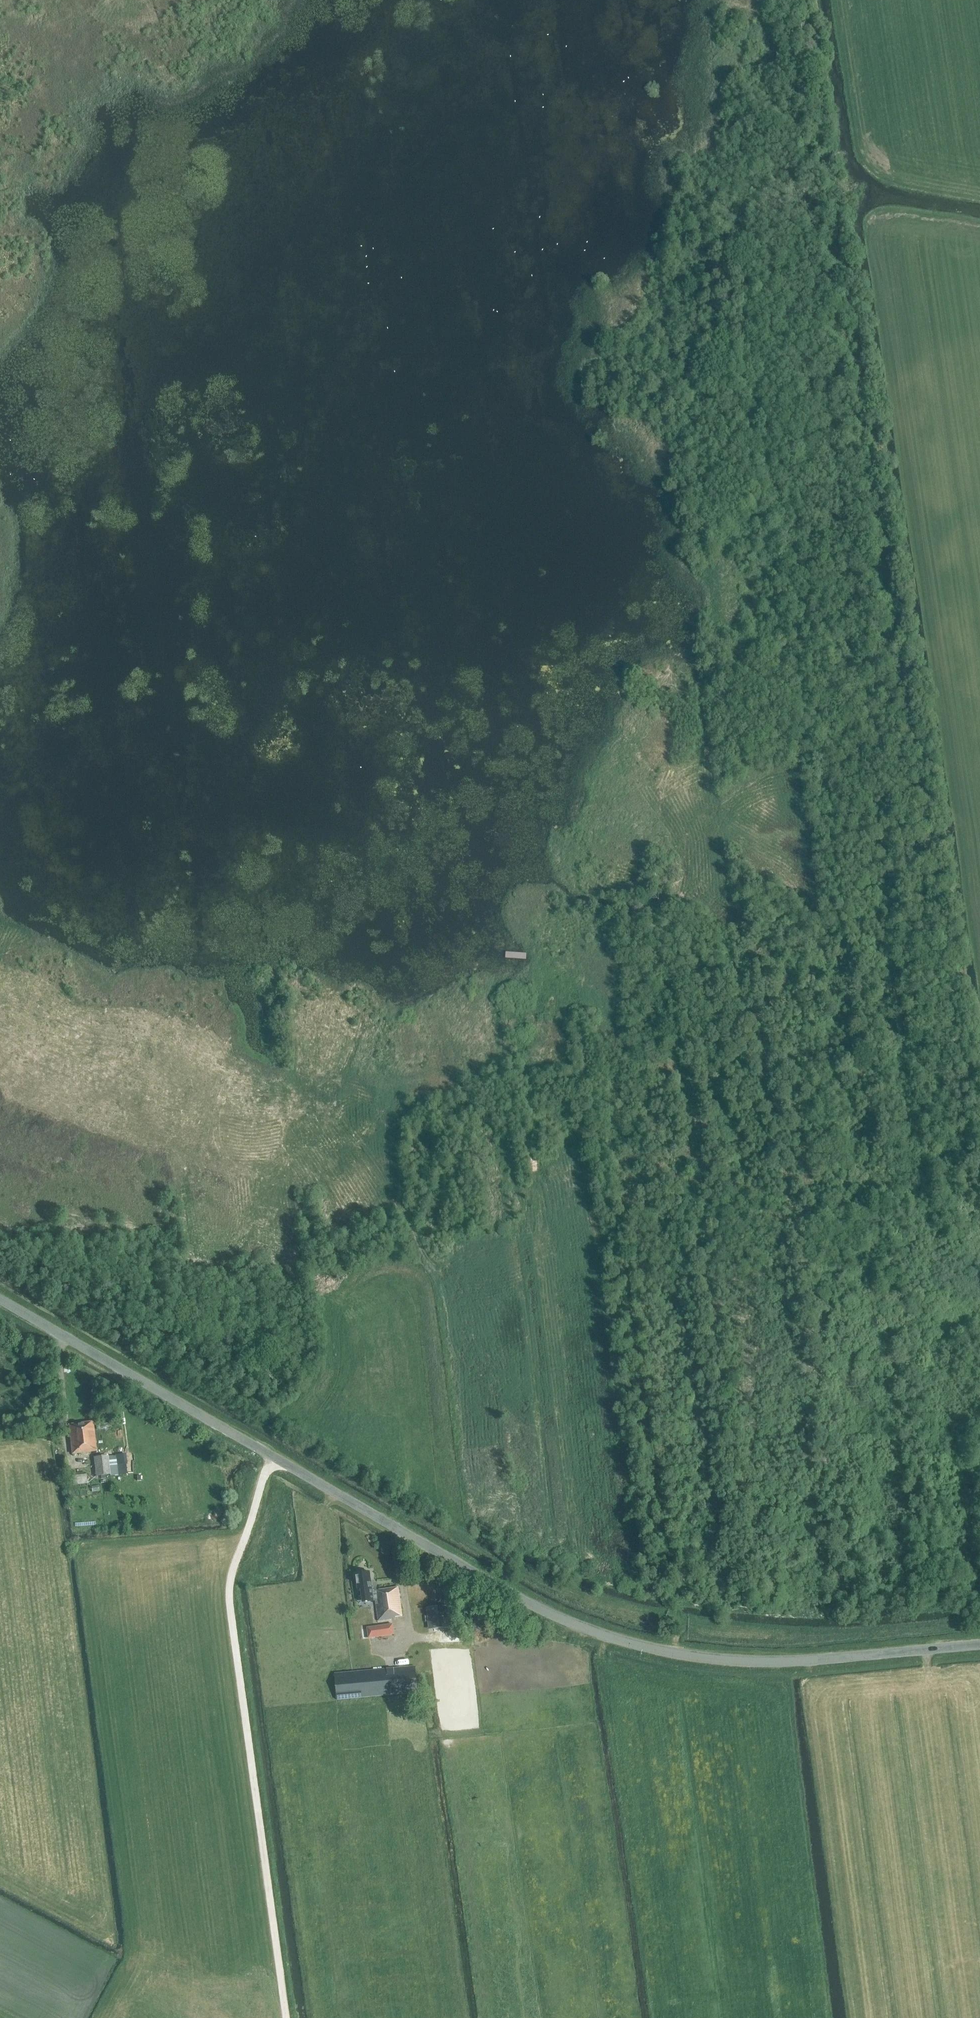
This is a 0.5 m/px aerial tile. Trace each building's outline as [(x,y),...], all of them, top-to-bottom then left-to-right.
[(72,1454),(96,1451),(93,1422),(68,1425),(72,1454)] [(94,1458),(96,1477),(111,1475),(111,1476),(127,1474),(126,1464),(124,1464),(123,1454),(115,1455),(115,1457),(108,1458),(108,1456),(94,1458)] [(86,1474),(74,1474),(75,1487),(87,1486),(86,1474)] [(372,1589),(370,1573),(355,1575),(358,1592),(363,1590),(366,1607),(376,1606),(378,1621),(402,1618),(398,1589),(374,1592),(373,1589),(372,1589)] [(447,1606),(431,1608),(433,1630),(449,1628),(447,1606)] [(394,1635),(393,1624),(367,1628),(369,1639),(394,1635)] [(415,1667),(400,1668),(334,1674),(337,1700),(418,1693),(415,1667)]
